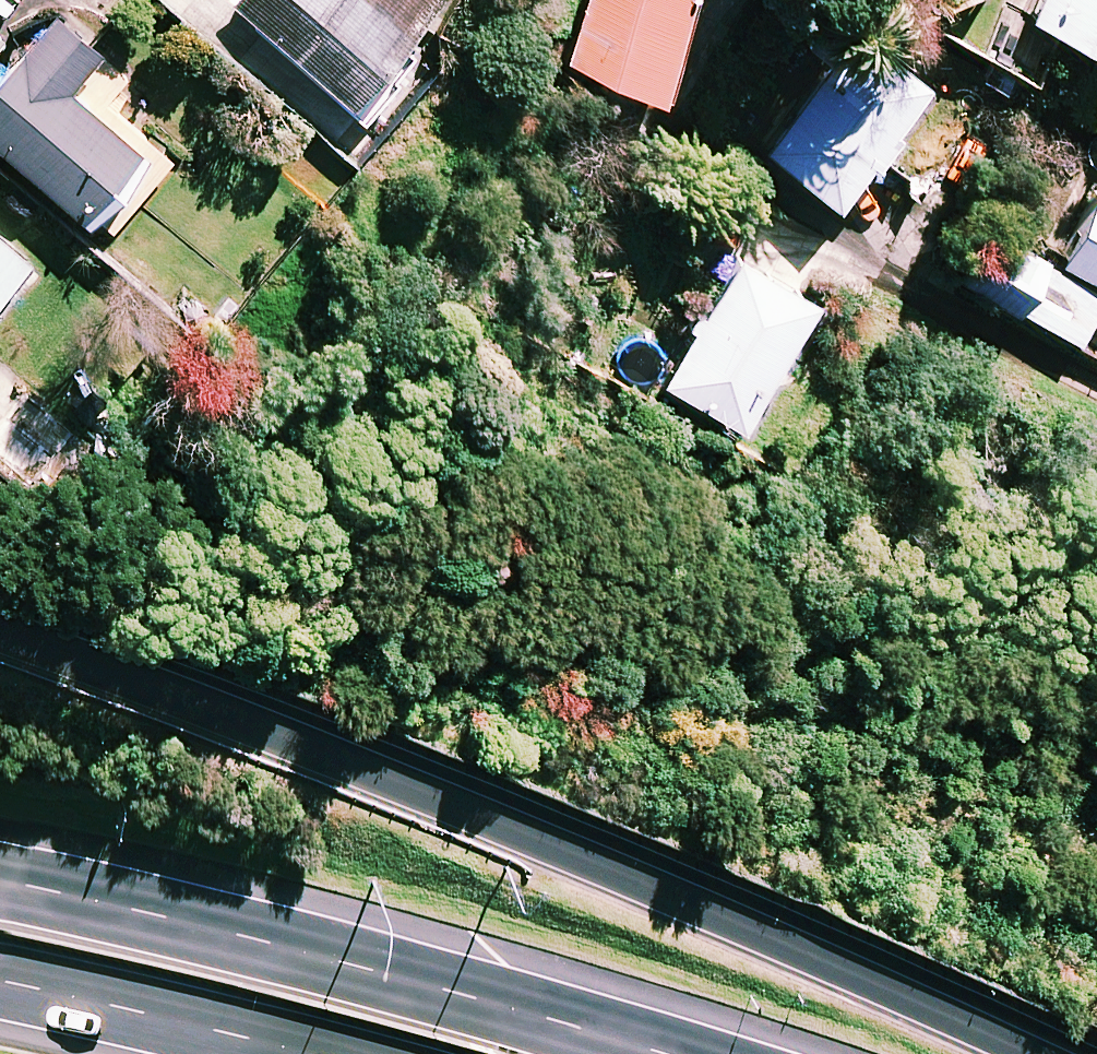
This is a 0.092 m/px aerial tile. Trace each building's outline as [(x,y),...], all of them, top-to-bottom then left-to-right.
[(356,114),(410,54),(391,38),(425,0),(228,0),(356,114)] [(565,59),(645,87),(675,0),(586,0),(565,59)] [(1020,11),(1096,47),(1096,0),(1026,0),(1020,11)] [(45,8),(0,62),(0,152),(96,231),(126,194),(155,159),(62,82),(91,47),(45,8)] [(856,154),(865,161),(890,127),(881,120),(914,75),(847,25),(757,147),(824,196),(856,154)] [(1089,181),(1051,260),(1096,282),(1096,185),(1089,181)] [(973,237),(954,282),(1078,336),(1096,292),(1096,291),(973,237)] [(22,256),(0,238),(0,282),(22,256)] [(797,283),(723,249),(660,386),(734,420),(797,283)] [(0,373),(0,462),(43,499),(87,447),(0,373)]
